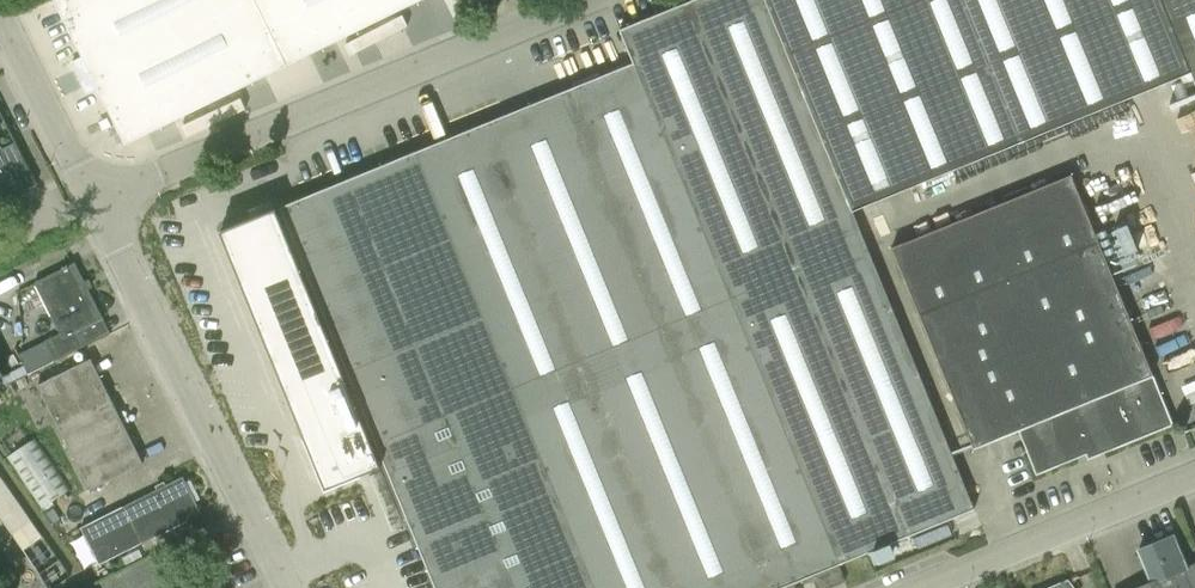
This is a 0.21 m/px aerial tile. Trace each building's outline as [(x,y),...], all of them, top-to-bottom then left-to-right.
[(419,0),(56,0),(126,143),(288,64),(419,0)] [(620,30),(634,63),(281,207),(436,587),(779,587),(974,509),(852,210),(1190,72),(1194,83),(1194,0),(693,0),(620,30)] [(36,183),(16,143),(2,150),(0,147),(0,201),(36,183)] [(974,448),(1018,430),(1036,474),(1098,449),(1100,454),(1173,424),(1153,376),(1071,175),(892,248),(974,448)] [(373,473),(267,214),(209,237),(318,497),(373,473)] [(1129,221),(1099,233),(1111,263),(1141,251),(1129,221)] [(84,346),(76,331),(103,318),(74,262),(35,282),(60,332),(45,340),(55,360),(84,346)] [(143,463),(91,359),(38,385),(90,489),(143,463)] [(47,504),(67,491),(32,439),(12,452),(47,504)] [(0,473),(0,514),(18,540),(0,552),(0,567),(15,587),(35,587),(66,566),(0,473)] [(182,477),(80,528),(99,564),(201,513),(182,477)] [(54,508),(47,512),(53,523),(61,518),(54,508)] [(1186,568),(1173,536),(1139,550),(1151,582),(1136,587),(1194,587),(1186,568)] [(1186,568),(1194,587),(1194,564),(1186,568)] [(813,577),(817,587),(828,587),(845,581),(839,567),(813,577)] [(1068,579),(1047,587),(1075,587),(1068,579)]
